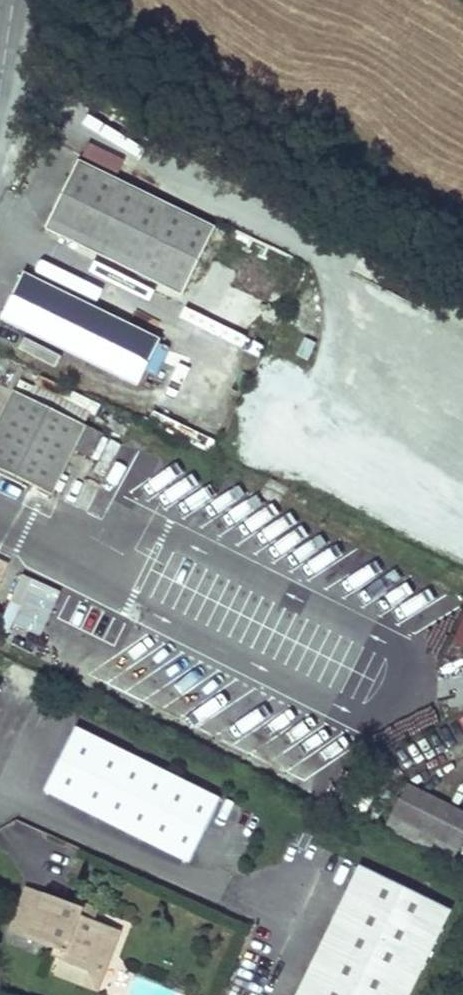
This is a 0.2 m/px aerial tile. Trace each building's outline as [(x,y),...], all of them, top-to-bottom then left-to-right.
[(214,227),(78,161),(45,229),(181,295),(214,227)] [(159,340),(23,273),(0,319),(136,386),(159,340)] [(224,291),(213,313),(249,330),(260,308),(224,291)] [(0,416),(0,470),(52,495),(62,474),(72,479),(78,468),(67,463),(74,449),(88,456),(99,432),(28,398),(33,387),(19,381),(14,391),(13,390),(0,416)] [(447,722),(453,734),(462,728),(462,714),(447,722)] [(74,729),(43,793),(189,865),(220,800),(74,729)] [(405,786),(385,826),(453,860),(462,839),(462,815),(405,786)] [(450,911),(359,866),(296,994),(408,994),(450,911)] [(81,909),(27,889),(11,929),(58,947),(65,950),(61,958),(61,959),(102,974),(118,932),(92,922),(78,916),(81,909)] [(81,909),(78,916),(92,922),(97,909),(83,904),(81,909)] [(61,958),(65,950),(58,947),(54,955),(61,958)] [(97,988),(102,974),(61,959),(56,973),(97,988)]
